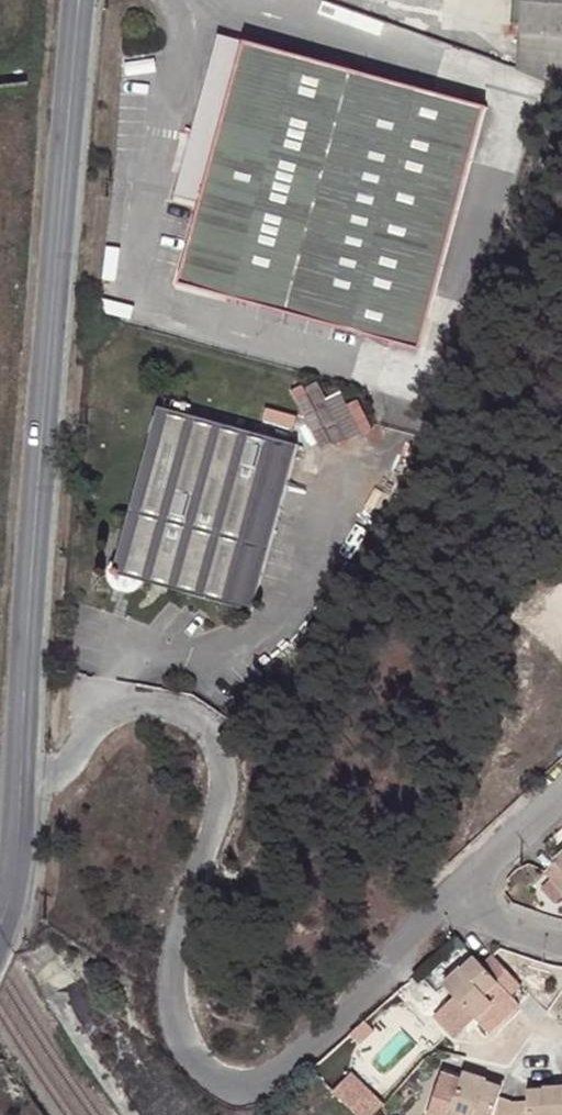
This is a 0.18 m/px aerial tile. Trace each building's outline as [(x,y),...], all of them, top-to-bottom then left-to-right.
[(513,30),(561,35),(561,0),(514,0),(513,30)] [(455,184),(479,97),(213,23),(164,197),(192,205),(171,281),(412,347),(449,216),(467,221),(475,190),(455,184)] [(513,30),(510,62),(540,74),(561,76),(561,35),(513,30)] [(104,287),(93,287),(93,301),(104,301),(104,287)] [(346,383),(323,395),(315,377),(293,388),(322,448),(367,426),(346,383)] [(248,610),(293,444),(185,411),(186,403),(164,396),(161,403),(154,402),(106,570),(248,610)] [(549,878),(561,892),(561,854),(554,861),(560,868),(549,878)] [(462,970),(461,969),(444,985),(456,998),(434,1018),(454,1040),(476,1019),(506,991),(511,996),(522,986),(494,956),(483,966),(475,959),(462,970)] [(506,991),(476,1019),(482,1025),(511,996),(506,991)] [(364,1021),(350,1035),(359,1045),(374,1032),(364,1021)] [(485,1080),(463,1073),(460,1081),(442,1074),(428,1114),(514,1114),(514,1102),(498,1098),(501,1089),(485,1082),(485,1080)] [(514,1102),(514,1114),(561,1114),(561,1087),(545,1088),(544,1090),(528,1091),(528,1101),(514,1102)]
